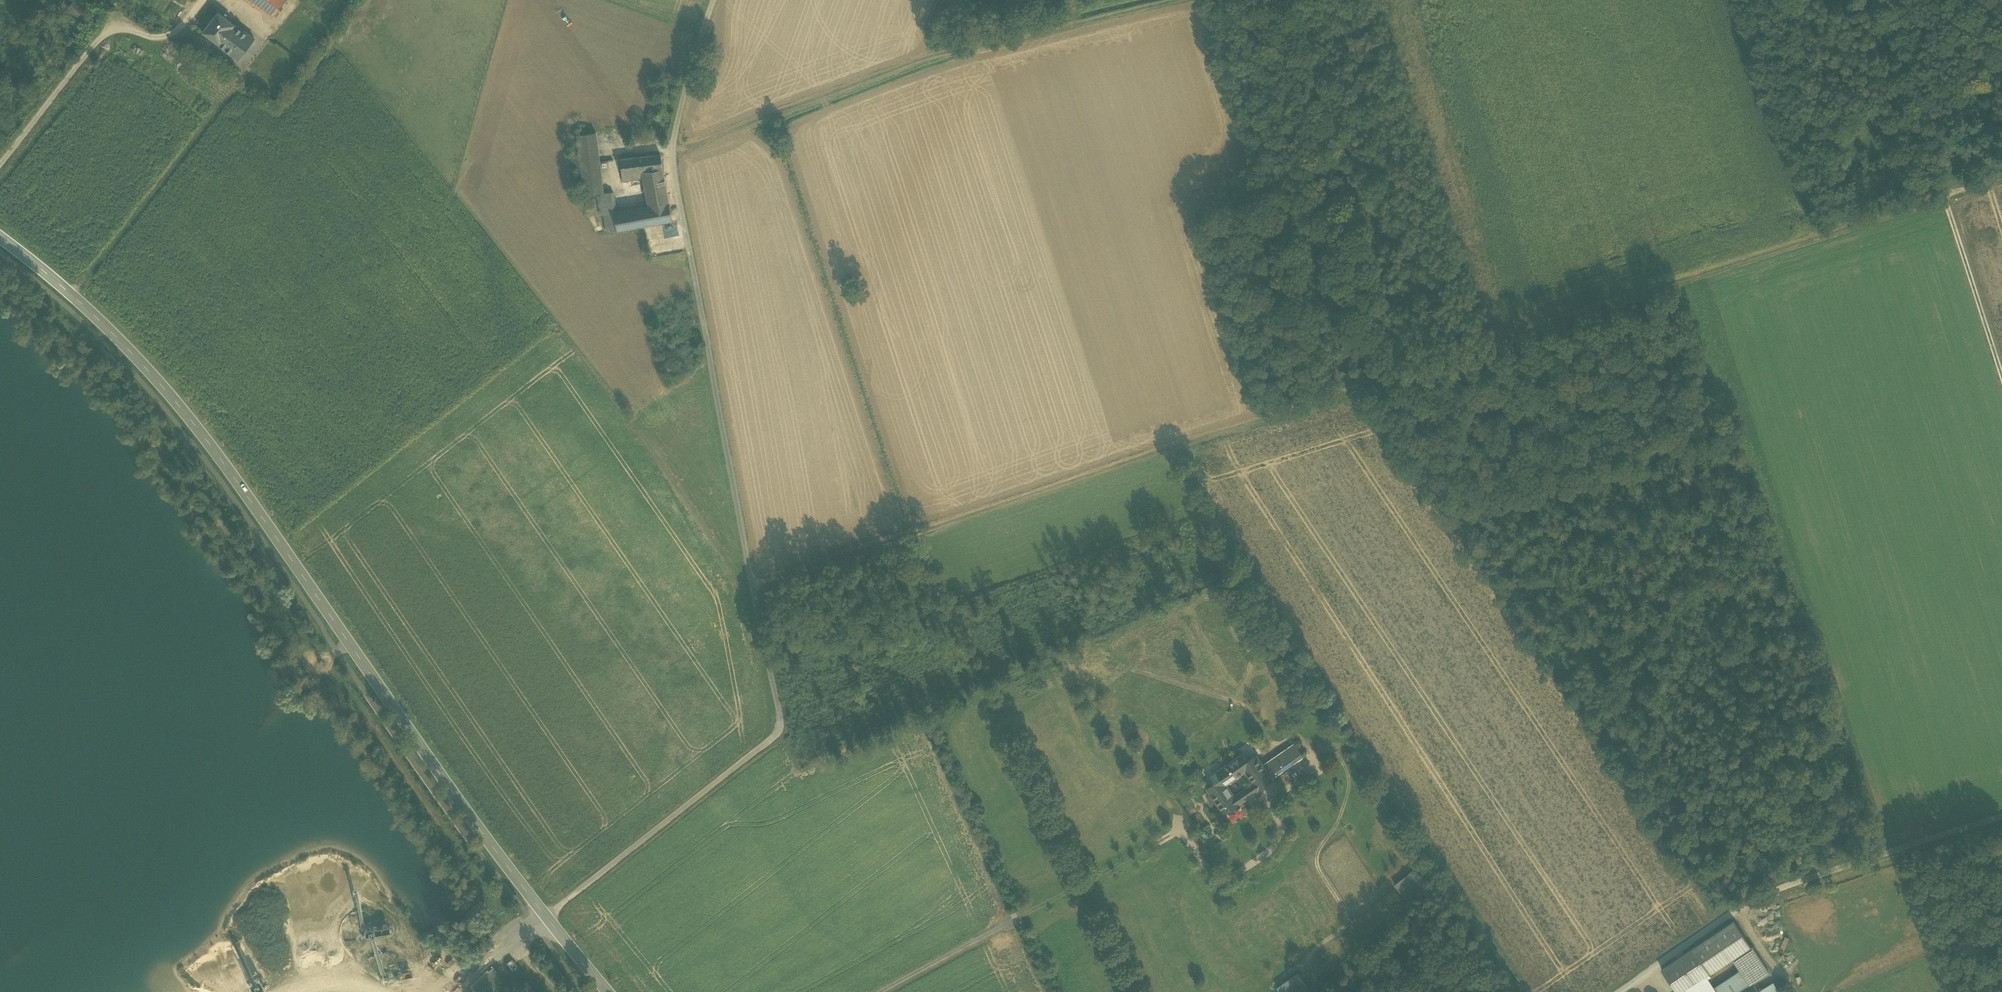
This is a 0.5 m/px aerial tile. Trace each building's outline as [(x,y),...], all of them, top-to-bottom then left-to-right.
[(271,17),(284,0),(248,0),(271,17)] [(84,8),(75,1),(68,9),(76,16),(84,8)] [(234,24),(218,12),(202,32),(218,43),(217,44),(238,60),(255,38),(234,23),(234,24)] [(576,135),(583,194),(603,192),(596,133),(576,135)] [(660,155),(619,159),(622,181),(638,179),(638,171),(662,170),(660,155)] [(643,178),(648,206),(616,212),(613,212),(604,215),(607,233),(672,220),(662,170),(638,171),(638,179),(643,178)] [(599,216),(604,215),(613,212),(616,212),(613,192),(597,194),(599,216)] [(1242,791),(1247,799),(1274,780),(1272,778),(1303,757),(1294,744),(1263,765),(1256,755),(1247,762),(1242,754),(1216,772),(1221,780),(1225,785),(1245,772),(1253,784),(1242,791)] [(1221,780),(1206,789),(1224,814),(1239,804),(1230,792),(1225,785),(1221,780)] [(1238,787),(1230,792),(1239,804),(1247,799),(1242,791),(1238,787)] [(1415,865),(1394,882),(1405,896),(1426,879),(1415,865)] [(1662,970),(1677,991),(1759,991),(1753,983),(1770,974),(1758,955),(1757,955),(1733,921),(1662,970)] [(387,931),(386,924),(371,927),(372,934),(387,931)] [(507,963),(513,971),(517,967),(512,960),(507,963)] [(471,986),(476,991),(475,991),(485,991),(486,991),(485,990),(495,980),(500,976),(493,968),(488,972),(487,970),(471,986)] [(1275,988),(1278,991),(1308,991),(1295,974),(1275,988)] [(1775,988),(1779,985),(1777,981),(1761,991),(1778,991),(1775,988)]
